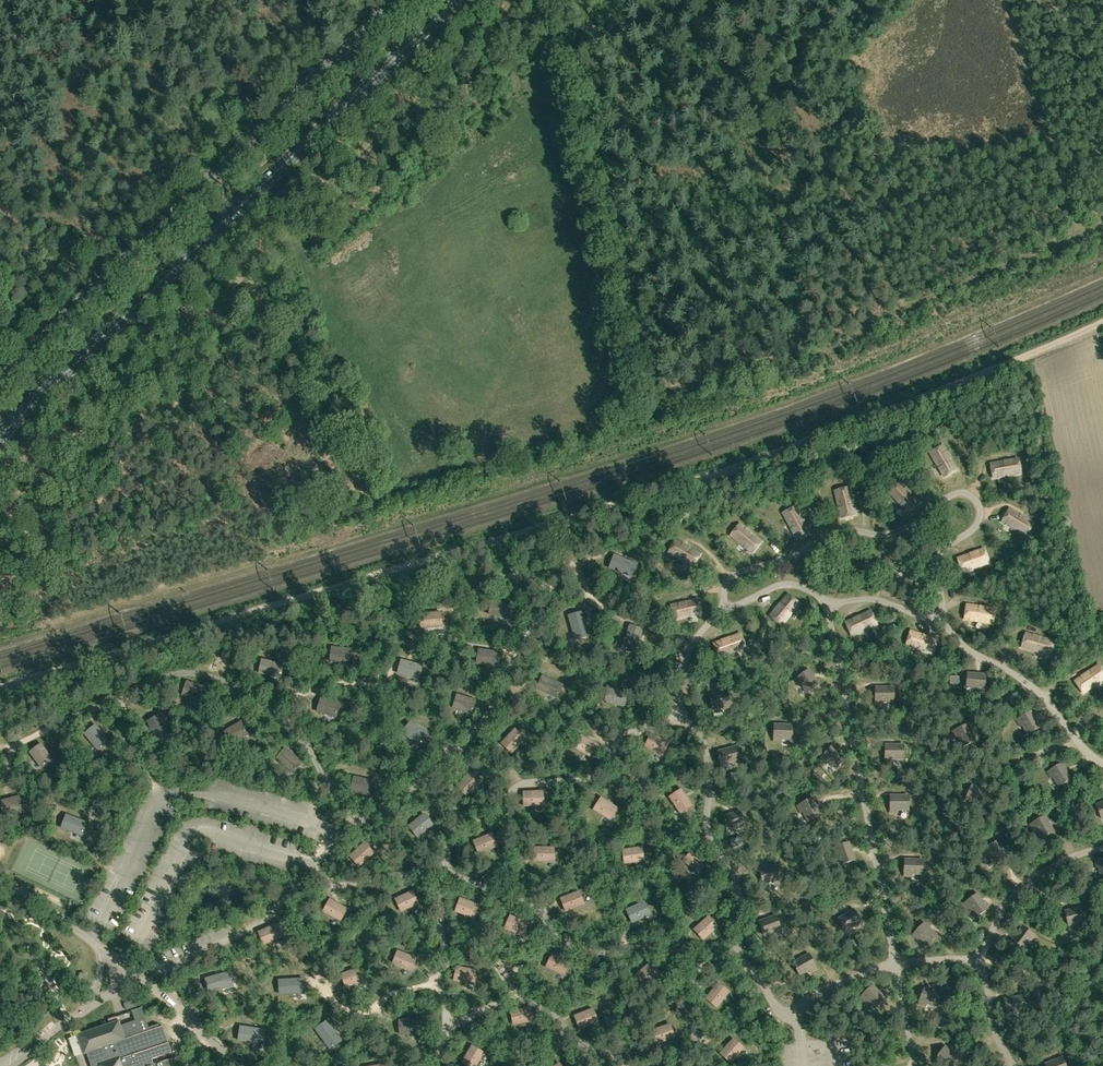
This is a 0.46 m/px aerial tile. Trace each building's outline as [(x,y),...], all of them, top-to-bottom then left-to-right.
[(957,469),(942,445),(930,453),(944,477),(957,469)] [(1018,459),(991,463),(993,478),(1021,473),(1018,459)] [(919,502),(900,482),(889,492),(908,512),(919,502)] [(856,514),(849,487),(835,491),(842,518),(856,514)] [(809,531),(796,506),(783,513),(796,537),(809,531)] [(1033,522),(1009,509),(1002,521),(1026,535),(1033,522)] [(761,541),(739,524),(730,535),(752,553),(761,541)] [(700,554),(676,540),(669,553),(693,566),(700,554)] [(984,549),(958,558),(963,572),(989,562),(984,549)] [(637,564),(614,555),(609,568),(632,577),(637,564)] [(788,594),(770,616),(781,625),(799,604),(788,594)] [(698,599),(671,605),(674,619),(701,613),(698,599)] [(513,605),(492,601),(489,614),(511,619),(513,605)] [(994,609),(967,604),(965,619),(992,623),(994,609)] [(871,610),(845,622),(852,635),(877,624),(871,610)] [(441,612),(419,614),(420,628),(442,626),(441,612)] [(589,635),(582,612),(569,616),(575,639),(589,635)] [(622,648),(635,653),(643,630),(630,625),(622,648)] [(937,640),(911,631),(906,645),(933,653),(937,640)] [(1025,633),(1021,647),(1050,655),(1054,641),(1025,633)] [(740,634),(714,643),(719,657),(745,647),(740,634)] [(349,663),(351,649),(332,647),(330,661),(349,663)] [(500,653),(479,650),(477,663),(498,667),(500,653)] [(280,678),(283,664),(262,660),(259,673),(280,678)] [(423,666),(401,660),(398,673),(419,679),(423,666)] [(1083,693),(1102,679),(1102,670),(1099,664),(1075,681),(1083,693)] [(801,684),(807,693),(819,685),(809,669),(795,679),(799,685),(801,684)] [(967,673),(966,687),(977,688),(977,691),(985,691),(986,674),(967,673)] [(543,676),(537,688),(557,698),(562,685),(543,676)] [(205,688),(187,682),(183,695),(201,701),(205,688)] [(883,701),(894,701),(894,687),(875,687),(875,704),(883,704),(883,701)] [(627,692),(608,688),(605,702),(624,705),(627,692)] [(709,696),(713,709),(723,706),(724,709),(731,707),(727,690),(709,696)] [(453,708),(472,714),(476,700),(457,695),(453,708)] [(340,703),(321,698),(317,712),(336,717),(340,703)] [(1022,725),(1028,734),(1040,727),(1031,711),(1016,719),(1020,726),(1022,725)] [(148,721),(157,738),(169,732),(160,715),(148,721)] [(231,744),(248,734),(241,722),(224,732),(231,744)] [(411,722),(402,733),(419,746),(428,735),(411,722)] [(781,739),(792,739),(793,725),(774,724),(773,741),(781,741),(781,739)] [(958,737),(962,747),(976,741),(968,724),(952,731),(956,738),(958,737)] [(96,725),(85,734),(99,751),(109,742),(96,725)] [(515,729),(502,743),(512,752),(525,738),(515,729)] [(651,734),(645,747),(662,755),(668,743),(651,734)] [(583,735),(576,748),(593,757),(600,744),(583,735)] [(53,759),(41,744),(30,752),(41,768),(53,759)] [(893,759),(904,759),(904,744),(885,744),(885,761),(893,761),(893,759)] [(828,762),(836,769),(845,758),(831,746),(820,759),(826,764),(828,762)] [(717,751),(721,765),(731,762),(732,765),(740,763),(735,747),(717,751)] [(285,748),(276,759),(293,773),(302,762),(285,748)] [(1053,777),(1059,786),(1071,779),(1062,763),(1047,772),(1051,778),(1053,777)] [(471,772),(457,786),(468,796),(481,782),(471,772)] [(354,777),(351,790),(372,796),(376,782),(354,777)] [(973,801),(983,806),(989,792),(971,785),(965,800),(972,804),(973,801)] [(682,789),(670,796),(680,812),(692,804),(682,789)] [(543,790),(524,792),(525,805),(544,804),(543,790)] [(898,810),(909,810),(909,795),(890,795),(890,812),(898,812),(898,810)] [(23,810),(19,796),(1,801),(5,815),(23,810)] [(601,797),(594,809),(610,819),(618,807),(601,797)] [(803,811),(808,821),(821,814),(812,798),(797,806),(801,812),(803,811)] [(723,816),(727,830),(737,827),(738,829),(746,827),(741,811),(723,816)] [(424,814),(409,826),(418,837),(433,825),(424,814)] [(87,823),(66,815),(62,828),(82,836),(87,823)] [(1036,830),(1041,839),(1054,832),(1044,815),(1030,824),(1034,831),(1036,830)] [(492,833),(474,841),(479,854),(497,847),(492,833)] [(988,856),(994,865),(1006,856),(995,841),(981,851),(986,858),(988,856)] [(838,854),(841,864),(855,859),(849,842),(833,848),(835,855),(838,854)] [(364,843),(351,856),(360,866),(374,853),(364,843)] [(535,847),(534,861),(554,861),(554,847),(535,847)] [(642,847),(624,849),(626,863),(644,860),(642,847)] [(693,850),(684,860),(698,873),(707,863),(693,850)] [(447,869),(455,869),(455,855),(447,854),(447,869)] [(1101,877),(1102,877),(1102,858),(1095,860),(1096,867),(1099,867),(1101,877)] [(912,874),(923,874),(923,860),(905,859),(904,876),(912,876),(912,874)] [(759,870),(763,883),(774,880),(774,883),(782,881),(777,864),(759,870)] [(413,891),(395,898),(401,911),(419,903),(413,891)] [(579,891),(561,898),(566,911),(584,904),(579,891)] [(970,908),(976,917),(988,909),(977,893),(963,903),(968,910),(970,908)] [(461,898),(456,911),(473,918),(478,905),(461,898)] [(331,899),(323,912),(340,921),(347,909),(331,899)] [(644,901),(627,909),(633,922),(650,914),(644,901)] [(1065,911),(1068,925),(1078,922),(1079,925),(1087,923),(1083,906),(1065,911)] [(838,919),(845,931),(855,925),(856,928),(863,923),(854,909),(838,919)] [(505,928),(523,936),(528,923),(510,915),(505,928)] [(759,921),(763,935),(774,931),(775,934),(782,931),(776,915),(759,921)] [(708,916),(694,928),(704,939),(718,926),(708,916)] [(281,922),(259,932),(264,945),(287,935),(281,922)] [(920,938),(928,946),(937,935),(924,922),(912,935),(918,940),(920,938)] [(1011,940),(1023,949),(1029,941),(1031,942),(1036,936),(1022,926),(1011,940)] [(398,951),(393,963),(411,970),(416,957),(398,951)] [(793,962),(800,975),(809,970),(810,972),(817,968),(809,953),(793,962)] [(552,954),(546,967),(563,975),(569,962),(552,954)] [(650,962),(636,975),(645,985),(659,973),(650,962)] [(359,967),(341,974),(346,987),(364,980),(359,967)] [(457,967),(454,980),(473,984),(476,970),(457,967)] [(229,972),(206,978),(209,992),(233,986),(229,972)] [(280,994),(304,992),(303,979),(279,980),(280,994)] [(718,983),(706,998),(717,1007),(728,992),(718,983)] [(867,1001),(875,1008),(885,998),(872,985),(860,997),(865,1002),(867,1001)] [(926,1004),(937,1007),(942,994),(924,987),(918,1003),(926,1006),(926,1004)] [(1004,999),(1006,1013),(1017,1011),(1017,1014),(1025,1012),(1022,996),(1004,999)] [(125,1003),(127,1009),(138,1006),(136,1000),(125,1003)] [(529,1007),(511,1011),(514,1024),(532,1020),(529,1007)] [(593,1008),(575,1015),(580,1028),(598,1020),(593,1008)] [(133,1020),(145,1017),(143,1012),(132,1015),(133,1020)] [(168,1060),(154,1065),(152,1059),(171,1053),(162,1027),(159,1028),(158,1025),(148,1028),(145,1018),(120,1026),(118,1022),(77,1036),(84,1054),(88,1053),(93,1065),(170,1065),(168,1060)] [(399,1020),(400,1034),(419,1033),(418,1019),(399,1020)] [(341,1040),(327,1021),(316,1029),(330,1049),(341,1040)] [(670,1024),(651,1031),(657,1044),(675,1037),(670,1024)] [(241,1026),(238,1040),(263,1044),(265,1030),(241,1026)] [(733,1038),(720,1052),(731,1062),(743,1048),(733,1038)] [(462,1062),(470,1065),(476,1065),(484,1053),(472,1045),(462,1062)] [(948,1065),(953,1065),(960,1057),(945,1046),(935,1060),(941,1064),(942,1062),(948,1065)] [(1062,1057),(1045,1064),(1046,1065),(1066,1065),(1062,1057)] [(183,1064),(181,1058),(171,1061),(173,1065),(175,1065),(183,1064)]
